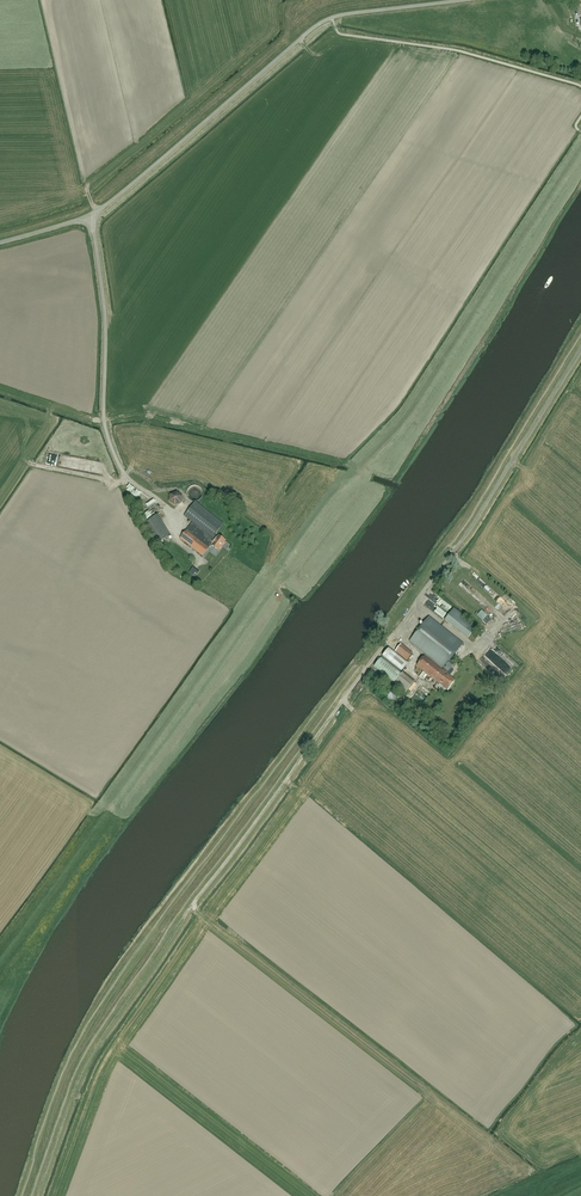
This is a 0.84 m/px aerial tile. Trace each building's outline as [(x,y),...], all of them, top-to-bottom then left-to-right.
[(67,461),(67,464),(76,466),(76,465),(81,466),(83,457),(66,454),(65,461),(67,461)] [(105,470),(106,461),(92,461),(92,469),(105,470)] [(184,503),(183,496),(174,498),(176,505),(184,503)] [(180,538),(203,556),(211,545),(218,550),(225,541),(218,535),(217,537),(214,535),(223,523),(195,502),(184,516),(199,527),(199,528),(192,523),(180,538)] [(158,515),(148,520),(144,523),(157,543),(170,535),(158,515)] [(193,567),(189,572),(192,575),(194,573),(196,574),(199,571),(193,567)] [(475,585),(466,577),(461,582),(470,590),(475,585)] [(452,605),(441,596),(439,599),(433,594),(432,595),(449,609),(452,605)] [(489,609),(495,615),(497,613),(491,607),(489,609)] [(454,608),(445,620),(468,638),(475,629),(460,617),(462,615),(454,608)] [(483,608),(478,614),(485,619),(490,613),(483,608)] [(443,668),(442,670),(424,656),(417,665),(447,689),(454,680),(447,673),(452,666),(448,663),(463,643),(429,616),(409,641),(443,668)] [(407,661),(412,653),(398,642),(392,649),(407,661)] [(386,658),(402,670),(407,663),(390,649),(388,648),(382,655),(386,658)] [(520,664),(510,653),(508,655),(518,666),(520,664)] [(402,673),(382,657),(374,667),(394,683),(402,673)] [(378,684),(382,679),(373,671),(369,676),(378,684)] [(398,695),(395,688),(388,687),(384,693),(387,699),(393,700),(398,695)]
